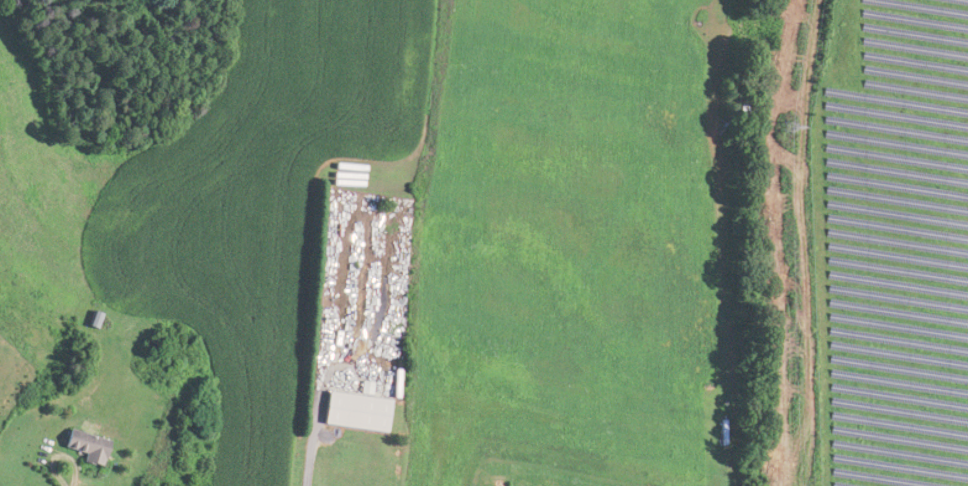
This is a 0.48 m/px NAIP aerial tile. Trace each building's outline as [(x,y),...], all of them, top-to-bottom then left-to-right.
[(320,423),(384,431),(388,398),(324,391),(320,423)] [(99,466),(107,440),(66,428),(60,446),(81,453),(79,460),(99,466)]
